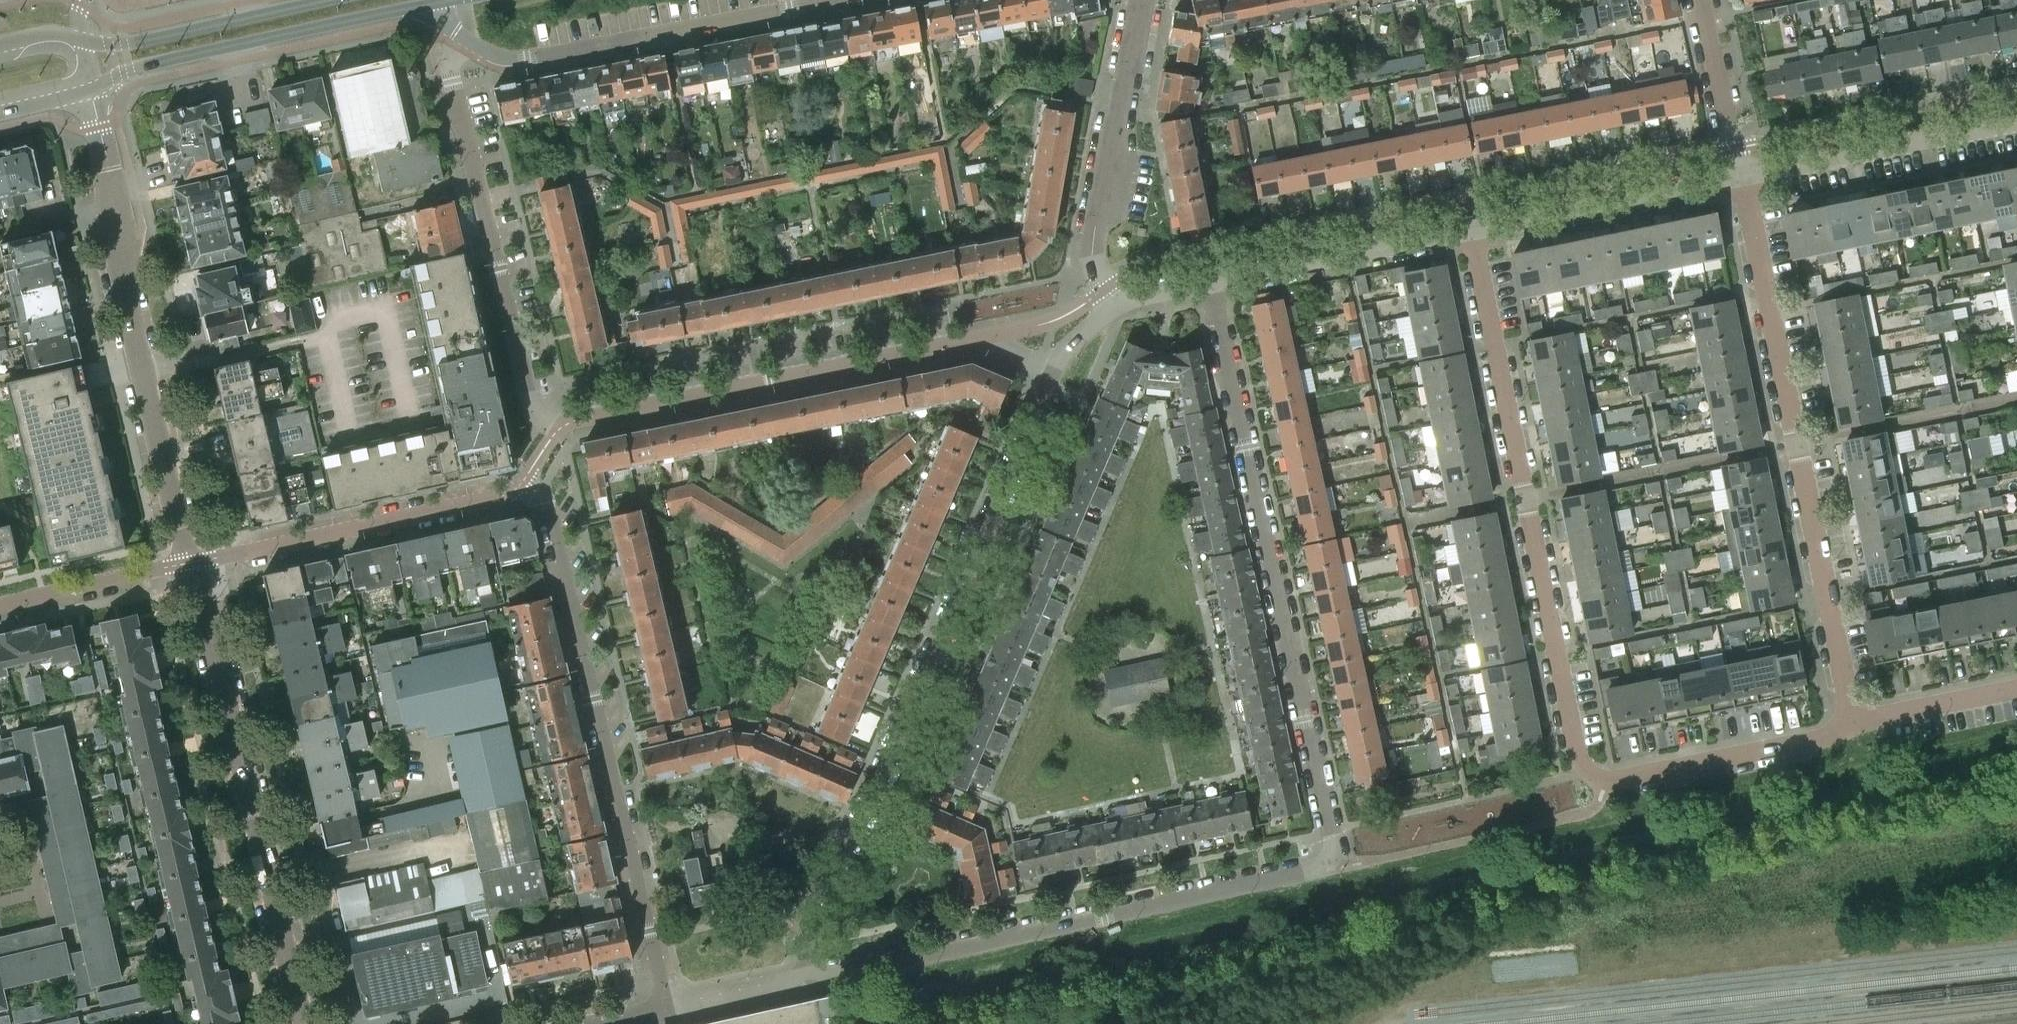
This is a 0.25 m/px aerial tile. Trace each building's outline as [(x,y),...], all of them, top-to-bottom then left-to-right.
[(954,33),(948,0),(947,0),(923,5),(929,38),(954,33)] [(979,29),(973,0),(948,0),(954,33),(979,29)] [(1002,24),(1001,18),(998,0),(973,0),(979,29),(1002,24)] [(1002,24),(1027,19),(1023,0),(998,0),(1001,18),(1002,24)] [(1051,15),(1048,0),(1023,0),(1027,19),(1051,15)] [(1075,15),(1072,0),(1048,0),(1051,15),(1073,11),(1074,15),(1075,15)] [(1075,15),(1104,9),(1102,0),(1072,0),(1075,15)] [(1209,39),(1199,0),(1191,0),(1192,4),(1185,6),(1183,13),(1174,11),(1168,45),(1179,47),(1177,60),(1194,64),(1198,43),(1208,41),(1208,39),(1209,39)] [(1233,34),(1225,0),(1199,0),(1209,39),(1233,34)] [(1270,27),(1269,18),(1264,0),(1225,0),(1233,34),(1270,27)] [(1294,22),(1289,0),(1264,0),(1269,18),(1270,27),(1294,22)] [(1331,15),(1328,0),(1289,0),(1294,22),(1331,15)] [(1356,10),(1355,5),(1354,0),(1328,0),(1331,15),(1356,10)] [(1392,3),(1391,0),(1354,0),(1355,5),(1356,10),(1392,3)] [(1679,16),(1676,0),(1600,0),(1596,7),(1600,29),(1613,21),(1630,16),(1639,14),(1637,6),(1639,5),(1643,24),(1679,16)] [(1811,11),(1824,8),(1822,0),(1813,0),(1809,1),(1811,11)] [(1839,5),(1844,27),(1853,25),(1852,20),(1850,10),(1850,9),(1849,3),(1848,3),(1847,0),(1833,0),(1835,6),(1839,5)] [(1995,18),(2000,48),(2016,44),(2016,32),(2011,0),(2001,0),(2004,16),(1995,18)] [(1811,11),(1809,1),(1796,3),(1798,13),(1811,11)] [(1963,55),(1957,26),(1955,17),(1945,19),(1942,1),(1933,3),(1934,11),(1944,59),(1963,55)] [(1982,52),(2000,48),(1995,18),(1985,20),(1981,1),(1972,3),(1982,52)] [(1963,55),(1982,52),(1972,3),(1963,5),(1963,8),(1954,10),(1955,17),(1957,26),(1963,55)] [(1776,7),(1778,17),(1791,15),(1789,5),(1776,7)] [(913,7),(901,9),(890,11),(896,45),(919,40),(913,7)] [(1859,9),(1850,10),(1852,20),(1853,24),(1861,22),(1859,9)] [(1585,28),(1592,26),(1589,10),(1582,11),(1585,28)] [(1753,13),(1755,23),(1774,19),(1772,10),(1753,13)] [(872,49),(896,45),(890,11),(878,14),(876,11),(867,13),(867,16),(866,16),(872,49)] [(1585,28),(1582,11),(1581,12),(1583,23),(1562,27),(1564,39),(1586,35),(1585,28)] [(1929,31),(1919,33),(1925,63),(1944,59),(1934,11),(1925,13),(1929,31)] [(848,54),(872,49),(866,16),(854,18),(852,16),(844,18),(843,20),(842,21),(848,54)] [(1906,16),(1896,18),(1906,67),(1925,63),(1919,33),(1909,35),(1906,16)] [(1887,71),(1906,67),(1896,18),(1887,20),(1891,39),(1881,41),(1887,71)] [(824,59),(848,54),(842,21),(830,23),(829,20),(820,22),(820,25),(818,25),(824,59)] [(800,63),(824,59),(818,25),(806,27),(805,25),(796,27),(795,29),(794,30),(800,63)] [(1585,28),(1586,35),(1594,34),(1592,26),(1585,28)] [(1558,28),(1529,34),(1531,46),(1560,40),(1558,28)] [(776,68),(800,63),(794,30),(783,32),(782,30),(772,31),(772,34),(770,34),(776,68)] [(1648,33),(1650,43),(1659,42),(1657,31),(1648,33)] [(1863,31),(1854,33),(1864,81),(1883,78),(1878,48),(1867,50),(1863,31)] [(1642,45),(1650,43),(1648,33),(1640,34),(1642,45)] [(1854,33),(1845,35),(1835,37),(1839,56),(1845,85),(1864,81),(1854,33)] [(752,72),(776,68),(770,34),(760,36),(758,34),(748,36),(748,39),(746,39),(752,72)] [(1826,89),(1845,85),(1839,56),(1829,58),(1826,38),(1817,40),(1826,89)] [(754,81),(752,72),(746,39),(735,41),(734,39),(724,41),(723,43),(722,44),(727,71),(728,77),(730,86),(754,81)] [(1490,43),(1493,53),(1506,51),(1504,39),(1488,42),(1490,43)] [(1601,42),(1603,52),(1612,51),(1610,40),(1601,42)] [(1807,93),(1826,89),(1817,40),(1807,42),(1811,61),(1802,63),(1807,93)] [(1490,43),(1488,42),(1481,43),(1484,55),(1493,53),(1490,43)] [(1595,54),(1603,52),(1601,42),(1593,43),(1595,54)] [(704,82),(728,77),(727,71),(722,44),(711,46),(709,44),(700,46),(700,48),(698,48),(704,82)] [(1464,46),(1466,59),(1480,56),(1478,44),(1464,46)] [(679,86),(704,82),(698,48),(673,53),(679,86)] [(1563,49),(1554,51),(1556,62),(1565,60),(1563,49)] [(1547,63),(1556,62),(1554,51),(1545,53),(1547,63)] [(391,59),(329,74),(348,159),(373,153),(383,193),(443,178),(433,137),(432,137),(419,81),(420,80),(420,77),(420,75),(419,71),(417,67),(416,67),(413,54),(391,59)] [(1408,58),(1411,69),(1425,66),(1422,54),(1404,58),(1408,58)] [(664,55),(640,60),(646,93),(670,88),(664,55)] [(640,60),(637,60),(637,58),(627,60),(627,62),(616,64),(622,98),(646,93),(640,60)] [(1404,58),(1367,65),(1367,66),(1361,67),(1363,78),(1411,69),(1408,58),(1404,58)] [(1507,61),(1509,70),(1518,68),(1516,59),(1507,61)] [(1509,70),(1507,61),(1498,62),(1500,72),(1509,70)] [(616,64),(614,65),(612,62),(603,64),(602,67),(592,69),(598,102),(622,98),(616,64)] [(1788,97),(1807,93),(1802,63),(1782,67),(1783,72),(1766,76),(1770,95),(1787,92),(1788,97)] [(1367,66),(1367,65),(1342,70),(1344,82),(1363,78),(1361,67),(1367,66)] [(1484,65),(1475,67),(1476,77),(1486,75),(1484,65)] [(1685,89),(1683,81),(1681,72),(1675,73),(1673,66),(1656,69),(1659,86),(1665,115),(1689,111),(1687,103),(1697,101),(1695,87),(1685,89)] [(592,69),(590,69),(589,67),(579,69),(579,71),(567,74),(574,107),(598,102),(592,69)] [(1305,77),(1304,70),(1302,70),(1302,68),(1278,73),(1282,95),(1305,90),(1303,79),(1305,77)] [(1344,82),(1342,70),(1316,75),(1315,68),(1304,70),(1305,77),(1303,79),(1305,90),(1344,82)] [(1177,73),(1163,70),(1161,83),(1156,111),(1157,120),(1193,113),(1194,104),(1199,105),(1201,93),(1196,92),(1198,78),(1177,74),(1177,73)] [(1455,82),(1453,71),(1439,74),(1441,85),(1455,82)] [(567,74),(566,74),(565,72),(555,73),(555,76),(544,78),(550,111),(574,107),(567,74)] [(1439,74),(1429,76),(1431,85),(1431,86),(1441,85),(1439,74)] [(544,78),(542,78),(541,76),(531,78),(531,81),(520,83),(526,116),(550,111),(544,78)] [(1072,77),(1070,93),(1090,97),(1093,81),(1072,77)] [(1416,88),(1415,78),(1406,80),(1408,91),(1417,89),(1416,88)] [(1609,85),(1611,94),(1639,88),(1637,79),(1609,85)] [(298,85),(295,86),(304,123),(317,120),(320,131),(332,128),(329,117),(320,80),(310,82),(307,80),(300,81),(298,85)] [(1406,80),(1397,82),(1399,92),(1408,91),(1406,80)] [(493,88),(502,121),(526,116),(520,83),(493,88)] [(1276,83),(1260,86),(1263,99),(1278,96),(1276,83)] [(282,89),(269,92),(278,129),(304,123),(295,86),(294,86),(290,84),(284,85),(282,89)] [(1641,120),(1665,115),(1659,86),(1635,91),(1641,120)] [(1370,98),(1368,88),(1359,89),(1361,99),(1370,98)] [(1237,91),(1239,103),(1251,101),(1248,89),(1237,91)] [(1359,89),(1350,91),(1352,101),(1361,99),(1359,89)] [(1230,92),(1232,104),(1239,103),(1237,91),(1230,92)] [(1612,95),(1618,125),(1641,120),(1635,91),(1612,95)] [(1232,104),(1230,92),(1221,94),(1224,106),(1232,104)] [(1594,129),(1618,125),(1612,95),(1589,100),(1594,129)] [(1312,99),(1314,109),(1322,107),(1321,97),(1312,99)] [(1044,108),(1037,149),(1066,154),(1074,107),(1068,106),(1069,101),(1051,98),(1050,109),(1044,108)] [(1312,99),(1303,100),(1305,110),(1314,109),(1312,99)] [(1565,105),(1571,134),(1594,129),(1589,100),(1565,105)] [(166,127),(163,131),(166,145),(164,145),(164,146),(221,132),(215,102),(200,105),(176,111),(163,114),(166,127)] [(1548,139),(1571,134),(1565,105),(1542,109),(1548,139)] [(1273,106),(1264,108),(1266,118),(1275,116),(1273,106)] [(1258,120),(1266,118),(1264,108),(1256,109),(1258,120)] [(243,114),(249,138),(273,133),(267,109),(243,114)] [(1437,114),(1438,121),(1440,130),(1446,159),(1471,154),(1462,109),(1437,114)] [(1518,114),(1524,144),(1548,139),(1542,109),(1518,114)] [(1501,148),(1524,144),(1518,114),(1495,119),(1501,148)] [(1159,124),(1165,151),(1198,144),(1193,117),(1159,124)] [(1227,121),(1229,129),(1239,128),(1237,119),(1227,121)] [(1477,153),(1501,148),(1495,119),(1471,124),(1477,153)] [(1446,159),(1440,130),(1438,121),(1415,125),(1417,135),(1423,164),(1446,159)] [(984,122),(976,130),(984,138),(992,131),(984,123),(984,122)] [(1423,164),(1417,135),(1415,125),(1391,130),(1393,139),(1399,169),(1423,164)] [(1231,138),(1240,136),(1239,128),(1229,129),(1231,138)] [(976,130),(968,137),(976,145),(984,138),(976,130)] [(1399,169),(1393,139),(1391,130),(1368,134),(1370,144),(1375,173),(1399,169)] [(165,148),(162,152),(164,158),(168,161),(169,164),(170,164),(173,175),(184,172),(185,178),(226,169),(227,173),(256,166),(254,157),(224,163),(218,134),(222,133),(221,132),(164,146),(165,148)] [(1242,145),(1240,136),(1231,138),(1232,147),(1242,145)] [(968,137),(960,145),(968,153),(976,145),(968,137)] [(1328,183),(1352,178),(1346,149),(1344,139),(1341,140),(1341,137),(1327,140),(1328,144),(1321,145),(1322,154),(1328,183)] [(1328,183),(1322,154),(1321,145),(1320,140),(1296,145),(1299,158),(1305,188),(1328,183)] [(835,141),(825,143),(828,161),(839,158),(835,141)] [(1165,151),(1170,177),(1203,170),(1198,144),(1165,151)] [(1370,144),(1346,149),(1352,178),(1375,173),(1370,144)] [(1234,155),(1244,154),(1242,145),(1232,147),(1234,155)] [(941,146),(931,148),(933,158),(943,156),(941,146)] [(3,153),(16,206),(26,204),(26,203),(43,199),(32,151),(26,147),(14,151),(13,150),(3,152),(4,153),(3,153)] [(920,150),(922,161),(933,158),(931,148),(920,150)] [(1059,195),(1066,154),(1037,149),(1030,190),(1059,195)] [(910,152),(912,163),(922,161),(920,150),(910,152)] [(899,154),(901,165),(912,163),(910,152),(899,154)] [(16,206),(3,153),(0,154),(0,210),(16,206)] [(1257,198),(1281,193),(1275,163),(1273,153),(1250,158),(1257,198)] [(889,157),(891,167),(901,165),(899,154),(889,157)] [(945,167),(943,156),(933,158),(935,169),(945,167)] [(878,159),(881,169),(891,167),(889,157),(878,159)] [(331,160),(334,172),(346,169),(343,158),(331,160)] [(1299,158),(1275,163),(1281,193),(1305,188),(1299,158)] [(868,161),(870,171),(881,169),(878,159),(868,161)] [(628,175),(637,173),(635,161),(625,162),(628,175)] [(858,163),(860,173),(870,171),(868,161),(858,163)] [(847,165),(849,175),(860,173),(858,163),(847,165)] [(734,164),(722,166),(725,183),(742,180),(740,168),(734,164)] [(837,167),(839,177),(849,175),(847,165),(837,167)] [(827,169),(829,179),(839,177),(837,167),(827,169)] [(945,167),(935,169),(937,179),(947,177),(945,167)] [(286,183),(316,176),(314,168),(284,175),(286,183)] [(356,211),(346,169),(334,172),(316,176),(286,183),(288,192),(292,209),(296,226),(357,211),(356,211)] [(816,171),(818,182),(829,179),(827,169),(816,171)] [(1170,177),(1175,203),(1208,197),(1203,170),(1170,177)] [(806,173),(808,184),(818,182),(816,171),(806,173)] [(2009,172),(2016,213),(2016,171),(2009,172)] [(1239,182),(1249,180),(1247,172),(1237,173),(1239,182)] [(2016,213),(2009,172),(1989,176),(1997,217),(2016,213)] [(795,176),(797,186),(808,184),(806,173),(795,176)] [(785,178),(787,188),(797,186),(795,176),(785,178)] [(1977,221),(1997,217),(1989,176),(1969,180),(1977,221)] [(174,189),(176,197),(174,197),(179,216),(180,215),(232,203),(226,177),(174,189)] [(947,177),(937,179),(939,190),(949,187),(947,177)] [(775,180),(777,190),(787,188),(785,178),(775,180)] [(764,182),(766,192),(777,190),(775,180),(764,182)] [(1241,191),(1251,189),(1249,180),(1239,182),(1241,191)] [(1957,226),(1977,221),(1969,180),(1949,184),(1957,226)] [(754,184),(756,194),(766,192),(764,182),(754,184)] [(965,194),(976,192),(974,182),(963,184),(965,194)] [(664,185),(666,194),(666,195),(674,193),(672,184),(664,185)] [(743,186),(746,197),(756,194),(754,184),(743,186)] [(1937,230),(1957,226),(1949,184),(1929,188),(1937,230)] [(733,188),(735,199),(746,197),(743,186),(733,188)] [(539,193),(549,234),(577,227),(568,187),(539,193)] [(949,187),(939,190),(941,200),(952,198),(949,187)] [(723,190),(725,201),(735,199),(733,188),(723,190)] [(1917,234),(1937,230),(1929,188),(1909,192),(1917,234)] [(1252,198),(1251,189),(1241,191),(1243,199),(1252,198)] [(712,192),(714,203),(725,201),(723,190),(712,192)] [(1023,232),(1020,234),(1036,251),(1045,243),(1045,241),(1050,242),(1059,195),(1030,190),(1023,232)] [(292,209),(288,192),(281,194),(285,210),(292,209)] [(702,195),(704,205),(714,203),(712,192),(702,195)] [(978,203),(976,192),(965,194),(967,205),(978,203)] [(1897,238),(1917,234),(1909,192),(1889,196),(1897,238)] [(628,204),(637,209),(642,200),(633,195),(628,204)] [(691,197),(694,207),(704,205),(702,195),(691,197)] [(1877,242),(1897,238),(1889,196),(1869,200),(1877,242)] [(694,207),(691,197),(681,199),(683,209),(694,207)] [(1208,197),(1175,203),(1180,230),(1189,228),(1191,240),(1207,237),(1205,225),(1214,224),(1208,197)] [(943,210),(954,208),(952,198),(941,200),(943,210)] [(1254,206),(1252,198),(1243,199),(1244,208),(1254,206)] [(670,201),(672,212),(683,209),(681,199),(670,201)] [(642,200),(637,209),(646,214),(651,205),(642,200)] [(1857,246),(1877,242),(1869,200),(1849,204),(1857,246)] [(456,204),(453,204),(452,201),(414,210),(415,213),(410,214),(415,236),(420,235),(426,262),(464,253),(464,251),(466,248),(464,240),(461,238),(455,215),(458,213),(456,204)] [(238,229),(232,203),(180,215),(186,241),(185,241),(185,242),(238,229)] [(1837,250),(1857,246),(1849,204),(1829,208),(1837,250)] [(651,205),(646,214),(650,216),(650,217),(661,215),(660,210),(651,205)] [(1839,260),(1837,250),(1829,208),(1809,212),(1817,254),(1819,264),(1839,260)] [(683,209),(672,212),(674,222),(685,220),(683,209)] [(310,288),(388,270),(378,228),(362,231),(360,223),(357,211),(296,226),(300,246),(300,247),(308,280),(310,288)] [(1796,258),(1817,254),(1809,212),(1788,217),(1796,258)] [(661,215),(650,217),(652,227),(663,225),(661,215)] [(1713,215),(1693,219),(1701,260),(1722,256),(1713,215)] [(41,217),(20,222),(23,234),(44,229),(41,217)] [(376,219),(360,223),(362,231),(378,228),(376,219)] [(1693,219),(1673,223),(1682,264),(1701,260),(1693,219)] [(685,220),(674,222),(677,232),(688,230),(685,220)] [(1673,223),(1654,227),(1662,268),(1682,264),(1673,223)] [(665,236),(663,225),(652,227),(654,238),(665,236)] [(587,267),(577,227),(549,234),(559,274),(587,267)] [(1654,227),(1634,231),(1643,272),(1662,268),(1654,227)] [(192,267),(244,255),(238,229),(185,242),(189,259),(190,259),(192,267)] [(688,230),(677,232),(679,243),(690,241),(688,230)] [(1634,231),(1615,235),(1623,276),(1643,272),(1634,231)] [(56,259),(50,232),(0,244),(0,246),(3,256),(6,271),(56,259)] [(1016,238),(992,243),(998,271),(1028,265),(1027,260),(1028,260),(1036,251),(1020,234),(1016,238)] [(1615,235),(1595,239),(1603,280),(1623,276),(1615,235)] [(1576,243),(1584,284),(1603,280),(1595,239),(1576,243)] [(690,241),(679,243),(681,253),(692,251),(690,241)] [(958,280),(998,271),(992,243),(952,251),(958,280)] [(1576,243),(1556,247),(1564,288),(1584,284),(1576,243)] [(656,247),(658,258),(669,256),(667,245),(656,247)] [(2003,249),(2005,259),(2016,257),(2016,246),(2003,249)] [(300,247),(287,250),(295,283),(308,280),(300,247)] [(1556,247),(1536,251),(1545,292),(1564,288),(1556,247)] [(2005,259),(2003,249),(1989,251),(1991,262),(2005,259)] [(694,261),(692,251),(681,253),(683,264),(694,261)] [(917,288),(958,280),(952,251),(912,260),(917,288)] [(1520,297),(1545,292),(1536,251),(1512,256),(1520,297)] [(464,253),(426,262),(415,264),(437,363),(452,429),(447,430),(445,420),(335,445),(337,454),(323,458),(334,509),(361,504),(391,497),(416,491),(446,484),(445,482),(459,479),(459,482),(487,475),(487,474),(514,468),(508,441),(509,441),(503,413),(502,414),(500,405),(496,387),(494,378),(495,378),(489,351),(488,351),(483,331),(481,323),(482,323),(476,296),(475,296),(469,268),(470,267),(466,253),(464,253)] [(1978,254),(1963,257),(1965,267),(1980,264),(1978,254)] [(671,266),(669,256),(658,258),(660,268),(671,266)] [(1965,267),(1963,257),(1950,259),(1952,270),(1965,267)] [(56,259),(6,271),(0,273),(0,298),(11,295),(62,282),(56,259)] [(912,260),(871,268),(877,296),(917,288),(912,260)] [(1937,262),(1923,265),(1925,275),(1939,272),(1937,262)] [(1407,297),(1448,288),(1444,267),(1419,272),(1417,264),(1389,269),(1392,288),(1404,285),(1407,297)] [(1925,275),(1923,265),(1909,268),(1911,278),(1925,275)] [(2011,288),(2016,287),(2016,265),(2007,267),(2011,288)] [(200,287),(196,288),(202,314),(203,314),(242,305),(253,302),(265,299),(261,283),(249,286),(241,288),(235,266),(197,274),(200,287)] [(559,274),(568,314),(597,307),(587,267),(559,274)] [(823,278),(828,306),(836,304),(877,296),(871,268),(830,276),(823,278)] [(1898,270),(1883,273),(1885,283),(1900,280),(1898,270)] [(1885,283),(1883,273),(1869,276),(1871,286),(1885,283)] [(1369,293),(1365,275),(1354,277),(1358,295),(1369,293)] [(828,306),(823,278),(781,286),(787,314),(828,306)] [(1857,278),(1843,281),(1845,292),(1859,289),(1857,278)] [(1845,292),(1843,281),(1829,284),(1831,295),(1845,292)] [(16,319),(17,323),(69,310),(62,282),(11,295),(14,306),(3,309),(4,310),(0,311),(0,323),(16,319)] [(1727,284),(1712,286),(1714,298),(1729,295),(1727,284)] [(747,322),(787,314),(781,286),(741,294),(747,322)] [(1820,297),(1818,286),(1803,289),(1805,299),(1820,297)] [(1452,309),(1448,288),(1407,297),(1411,317),(1452,309)] [(1701,289),(1687,291),(1689,302),(1703,299),(1701,289)] [(1955,300),(1953,289),(1938,292),(1940,302),(1955,300)] [(1675,305),(1689,302),(1687,291),(1673,294),(1675,305)] [(1251,307),(1257,331),(1286,324),(1281,300),(1273,302),(1271,293),(1257,295),(1259,305),(1251,307)] [(1934,304),(1932,293),(1918,296),(1920,306),(1934,304)] [(707,331),(747,322),(741,294),(701,302),(707,331)] [(1661,297),(1646,300),(1649,310),(1663,308),(1661,297)] [(1818,305),(1822,326),(1863,318),(1859,297),(1818,305)] [(1634,313),(1649,310),(1646,300),(1632,302),(1634,313)] [(1344,311),(1354,309),(1352,301),(1342,303),(1344,311)] [(683,336),(707,331),(701,302),(677,307),(683,336)] [(1690,310),(1694,331),(1735,322),(1731,302),(1690,310)] [(206,327),(203,327),(206,339),(209,338),(210,341),(248,332),(242,305),(203,314),(206,327)] [(1621,305),(1607,308),(1609,318),(1623,315),(1621,305)] [(603,335),(597,307),(568,314),(580,363),(591,360),(589,350),(616,344),(613,333),(603,335)] [(642,344),(683,336),(677,307),(637,315),(638,321),(627,323),(630,340),(641,338),(642,344)] [(1595,321),(1609,318),(1607,308),(1592,311),(1595,321)] [(1356,318),(1354,309),(1343,312),(1345,321),(1356,318)] [(1362,311),(1365,325),(1375,323),(1372,309),(1362,311)] [(1411,317),(1415,338),(1456,330),(1452,309),(1411,317)] [(69,310),(17,323),(12,324),(13,330),(19,329),(23,344),(74,332),(69,310)] [(1939,312),(1941,323),(1955,320),(1953,310),(1939,312)] [(1925,315),(1927,326),(1941,323),(1939,312),(1925,315)] [(311,313),(294,317),(297,333),(315,329),(311,313)] [(1567,316),(1569,326),(1583,323),(1581,313),(1567,316)] [(1569,326),(1567,316),(1552,318),(1554,329),(1569,326)] [(1822,326),(1826,346),(1867,338),(1863,318),(1822,326)] [(1955,320),(1941,323),(1943,333),(1957,331),(1955,320)] [(1347,323),(1349,335),(1359,333),(1356,321),(1347,323)] [(1543,332),(1541,321),(1526,324),(1529,335),(1543,332)] [(1651,324),(1654,339),(1671,336),(1668,321),(1651,324)] [(1735,322),(1694,331),(1698,351),(1739,342),(1735,322)] [(1378,337),(1375,323),(1365,325),(1368,339),(1378,337)] [(1929,336),(1943,333),(1941,323),(1927,326),(1929,336)] [(1291,347),(1286,324),(1257,331),(1262,354),(1291,347)] [(1636,332),(1638,342),(1652,339),(1650,329),(1636,332)] [(1460,351),(1456,330),(1415,338),(1419,359),(1460,351)] [(80,356),(74,332),(23,344),(28,369),(80,356)] [(1615,336),(1617,346),(1631,344),(1629,333),(1615,336)] [(1529,342),(1533,363),(1574,355),(1570,334),(1529,342)] [(1826,346),(1830,366),(1871,358),(1867,338),(1826,346)] [(1654,350),(1652,339),(1638,342),(1640,352),(1654,350)] [(1739,342),(1698,351),(1702,371),(1744,362),(1739,342)] [(1126,343),(1113,372),(1136,381),(1147,386),(1170,388),(1181,386),(1205,381),(1199,349),(1174,355),(1150,352),(1126,343)] [(1383,357),(1380,343),(1369,345),(1372,359),(1383,357)] [(1633,354),(1631,344),(1617,346),(1619,357),(1633,354)] [(1262,354),(1267,377),(1296,371),(1291,347),(1262,354)] [(1354,358),(1364,356),(1362,348),(1352,350),(1354,358)] [(1951,352),(1953,362),(1967,359),(1965,349),(1951,352)] [(1419,359),(1423,380),(1465,372),(1460,351),(1419,359)] [(1929,356),(1931,366),(1946,363),(1944,353),(1929,356)] [(1533,363),(1537,383),(1578,375),(1574,355),(1533,363)] [(1364,356),(1354,358),(1356,366),(1366,364),(1364,356)] [(1871,358),(1830,366),(1834,386),(1875,378),(1871,358)] [(1969,370),(1967,359),(1953,362),(1955,373),(1969,370)] [(68,560),(126,547),(125,546),(139,543),(136,533),(145,531),(104,360),(82,366),(82,365),(7,382),(7,383),(0,385),(0,576),(68,560)] [(214,368),(220,395),(281,381),(277,367),(252,372),(249,360),(214,368)] [(1744,362),(1702,371),(1706,391),(1748,383),(1744,362)] [(1948,374),(1946,363),(1931,366),(1934,377),(1948,374)] [(998,408),(1005,390),(1009,381),(971,365),(962,366),(968,395),(987,403),(976,428),(987,433),(998,408)] [(922,375),(928,403),(968,395),(962,366),(922,375)] [(2016,390),(2016,369),(2008,370),(2011,391),(2016,390)] [(1644,372),(1646,382),(1657,380),(1655,370),(1644,372)] [(1272,401),(1302,394),(1296,371),(1267,377),(1272,401)] [(1113,372),(1101,400),(1124,410),(1136,381),(1113,372)] [(1469,392),(1465,372),(1423,380),(1428,401),(1469,392)] [(1626,376),(1628,386),(1638,384),(1636,374),(1626,376)] [(898,379),(904,408),(928,403),(922,375),(898,379)] [(1537,383),(1541,403),(1582,395),(1578,375),(1537,383)] [(1390,391),(1387,377),(1377,379),(1380,393),(1390,391)] [(1834,386),(1838,406),(1879,398),(1875,378),(1834,386)] [(858,388),(864,416),(904,408),(898,379),(858,388)] [(1658,391),(1657,380),(1646,382),(1647,393),(1658,391)] [(284,396),(281,381),(220,395),(226,423),(262,414),(261,413),(259,401),(284,396)] [(1211,410),(1205,381),(1181,386),(1187,415),(1211,410)] [(1748,383),(1706,391),(1710,411),(1752,403),(1748,383)] [(1638,384),(1628,386),(1631,396),(1640,394),(1638,384)] [(818,396),(823,424),(864,416),(858,388),(818,396)] [(1975,399),(1973,389),(1959,391),(1961,402),(1975,399)] [(1428,401),(1432,421),(1473,413),(1469,392),(1428,401)] [(1952,393),(1938,396),(1940,406),(1954,404),(1952,393)] [(1272,401),(1277,424),(1307,417),(1302,394),(1272,401)] [(1364,406),(1374,403),(1372,395),(1363,397),(1364,406)] [(1541,403),(1545,423),(1586,415),(1582,395),(1541,403)] [(728,414),(734,443),(823,424),(818,396),(728,414)] [(1381,399),(1384,413),(1394,411),(1391,397),(1381,399)] [(1883,419),(1879,398),(1838,406),(1842,427),(1883,419)] [(1098,399),(1091,416),(1135,435),(1139,426),(1123,419),(1127,411),(1124,410),(1101,400),(1098,399)] [(1650,402),(1654,421),(1668,419),(1664,400),(1650,402)] [(306,403),(261,413),(262,414),(226,423),(232,449),(312,429),(306,403)] [(1130,412),(1142,417),(1147,405),(1140,403),(1133,406),(1130,412)] [(1374,403),(1364,406),(1366,414),(1376,411),(1374,403)] [(1752,403),(1710,411),(1714,431),(1756,423),(1752,403)] [(1168,419),(1177,418),(1175,408),(1166,410),(1168,419)] [(1211,410),(1187,415),(1184,416),(1187,425),(1169,429),(1171,438),(1218,428),(1214,410),(1211,410)] [(1397,425),(1394,411),(1384,413),(1387,427),(1397,425)] [(1477,434),(1473,413),(1432,421),(1436,442),(1477,434)] [(1631,416),(1633,427),(1647,424),(1645,413),(1631,416)] [(687,422),(693,451),(734,443),(728,414),(687,422)] [(1545,423),(1549,443),(1590,435),(1586,415),(1545,423)] [(1132,443),(1135,435),(1091,416),(1084,432),(1112,444),(1116,436),(1132,443)] [(1282,447),(1312,441),(1307,417),(1277,424),(1282,447)] [(1981,427),(1979,417),(1964,419),(1966,430),(1981,427)] [(1670,430),(1668,419),(1654,421),(1656,433),(1670,430)] [(1957,421),(1943,424),(1945,435),(1943,435),(1945,444),(1961,441),(1957,421)] [(647,430),(653,459),(693,451),(687,422),(647,430)] [(1756,423),(1714,431),(1719,452),(1760,443),(1756,423)] [(1649,434),(1647,424),(1633,427),(1635,437),(1649,434)] [(948,427),(932,465),(958,477),(975,438),(948,427)] [(1222,445),(1218,428),(1171,438),(1173,447),(1190,443),(1192,452),(1222,445)] [(318,456),(312,429),(232,449),(239,475),(275,467),(275,466),(318,456)] [(647,430),(624,435),(630,464),(653,459),(647,430)] [(1084,432),(1077,449),(1121,468),(1125,459),(1109,452),(1112,444),(1084,432)] [(1896,432),(1886,434),(1845,443),(1849,464),(1901,453),(1896,432)] [(909,434),(900,441),(908,450),(916,443),(909,434)] [(1436,442),(1440,463),(1481,455),(1477,434),(1436,442)] [(630,464),(624,435),(583,443),(594,498),(606,496),(601,470),(630,464)] [(1549,443),(1553,463),(1594,455),(1590,435),(1549,443)] [(1390,439),(1393,453),(1403,451),(1400,437),(1390,439)] [(1282,447),(1287,470),(1317,464),(1327,462),(1322,438),(1312,441),(1282,447)] [(900,441),(892,447),(900,456),(904,453),(903,453),(908,450),(900,441)] [(1373,445),(1375,453),(1385,450),(1383,442),(1373,445)] [(1179,473),(1226,463),(1222,445),(1192,452),(1194,461),(1177,464),(1179,473)] [(1970,449),(1972,460),(1987,457),(1985,446),(1970,449)] [(892,447),(884,454),(892,463),(897,458),(900,456),(892,447)] [(1118,476),(1121,468),(1077,449),(1070,465),(1098,477),(1102,469),(1118,476)] [(1676,460),(1674,449),(1660,452),(1662,463),(1676,460)] [(1386,458),(1385,450),(1375,453),(1377,461),(1386,458)] [(1406,465),(1403,451),(1393,453),(1396,467),(1406,465)] [(1950,456),(1951,464),(1965,461),(1963,451),(1951,453),(1950,456)] [(904,453),(900,456),(897,458),(905,467),(911,462),(904,453)] [(1653,453),(1639,456),(1641,466),(1655,463),(1653,453)] [(1904,473),(1901,453),(1849,464),(1853,484),(1904,473)] [(884,469),(885,468),(891,463),(892,463),(884,454),(876,460),(884,469)] [(1486,476),(1481,455),(1440,463),(1444,484),(1486,476)] [(1599,476),(1594,455),(1553,463),(1557,484),(1599,476)] [(1632,457),(1634,468),(1641,466),(1639,456),(1632,457)] [(1989,467),(1987,457),(1972,460),(1974,470),(1989,467)] [(905,467),(897,458),(892,463),(891,463),(899,472),(905,467)] [(1722,467),(1726,488),(1767,480),(1763,459),(1722,467)] [(876,460),(868,467),(875,476),(879,473),(884,469),(876,460)] [(1965,461),(1951,464),(1953,474),(1967,472),(1965,461)] [(892,477),(899,472),(891,463),(885,468),(892,477)] [(1230,480),(1226,463),(1179,473),(1181,482),(1198,478),(1200,487),(1230,480)] [(1292,494),(1322,487),(1317,464),(1287,470),(1292,494)] [(958,477),(932,465),(916,503),(942,514),(958,477)] [(1070,465),(1063,482),(1107,501),(1111,492),(1095,485),(1098,477),(1070,465)] [(278,478),(275,467),(239,475),(246,501),(306,487),(306,486),(302,472),(278,478)] [(867,482),(872,478),(875,476),(868,467),(860,473),(867,482)] [(885,468),(884,469),(879,473),(886,482),(892,477),(885,468)] [(860,473),(852,480),(859,489),(860,488),(866,483),(867,482),(860,473)] [(879,473),(875,476),(872,478),(880,487),(886,482),(879,473)] [(1908,493),(1904,473),(1853,484),(1857,504),(1899,495),(1908,493)] [(1490,497),(1486,476),(1444,484),(1449,506),(1490,497)] [(1399,479),(1402,493),(1412,491),(1409,477),(1399,479)] [(1682,488),(1680,477),(1666,479),(1668,490),(1682,488)] [(874,493),(880,487),(872,478),(867,482),(866,483),(874,493)] [(844,487),(851,495),(854,493),(859,489),(852,480),(844,487)] [(1185,500),(1187,508),(1234,498),(1230,480),(1200,487),(1202,496),(1185,500)] [(1771,500),(1767,480),(1726,488),(1730,508),(1771,500)] [(1646,494),(1661,492),(1659,481),(1644,484),(1646,494)] [(1103,509),(1107,501),(1063,482),(1056,498),(1084,510),(1087,502),(1103,509)] [(868,498),(874,493),(866,483),(860,488),(868,498)] [(697,487),(692,484),(683,486),(686,498),(691,497),(697,487)] [(683,486),(673,489),(676,501),(681,499),(686,498),(683,486)] [(252,528),(288,520),(285,507),(309,501),(306,487),(246,501),(252,528)] [(706,492),(697,487),(691,497),(698,502),(700,502),(706,492)] [(844,487),(836,493),(843,502),(847,498),(851,495),(844,487)] [(1292,494),(1298,517),(1327,511),(1322,487),(1292,494)] [(1975,490),(1977,501),(1991,498),(1989,487),(1975,490)] [(860,488),(859,489),(854,493),(861,503),(868,498),(860,488)] [(663,491),(666,503),(673,501),(676,501),(673,489),(663,491)] [(1385,499),(1395,497),(1393,489),(1383,491),(1385,499)] [(1961,492),(1963,503),(1977,501),(1975,490),(1961,492)] [(1415,505),(1412,491),(1402,493),(1405,507),(1415,505)] [(715,497),(706,492),(700,502),(705,505),(709,508),(715,497)] [(1561,500),(1565,521),(1606,513),(1602,492),(1561,500)] [(835,508),(841,503),(843,502),(836,493),(828,500),(835,508)] [(854,493),(851,495),(847,498),(855,508),(861,503),(854,493)] [(1861,524),(1903,516),(1899,495),(1857,504),(1861,524)] [(683,511),(688,509),(691,497),(686,498),(681,499),(683,511)] [(688,509),(692,512),(698,502),(691,497),(688,509)] [(709,508),(712,509),(718,513),(724,502),(715,497),(709,508)] [(1395,497),(1385,499),(1387,507),(1397,505),(1395,497)] [(855,508),(847,498),(843,502),(841,503),(849,513),(855,508)] [(1056,498),(1049,515),(1093,534),(1096,525),(1080,519),(1084,510),(1056,498)] [(1237,515),(1234,498),(1187,508),(1189,517),(1206,513),(1208,522),(1237,515)] [(1977,501),(1979,510),(1993,508),(1991,498),(1977,501)] [(676,501),(673,501),(676,512),(683,511),(681,499),(676,501)] [(828,500),(820,506),(827,515),(829,513),(835,508),(828,500)] [(1721,510),(1725,530),(1734,528),(1775,520),(1771,500),(1730,508),(1721,510)] [(676,512),(673,501),(666,503),(668,514),(676,512)] [(1965,513),(1979,510),(1977,501),(1963,503),(1965,513)] [(705,505),(700,502),(698,502),(692,512),(699,516),(705,505)] [(733,508),(724,502),(718,513),(719,513),(726,517),(727,518),(733,508)] [(849,513),(841,503),(835,508),(843,518),(849,513)] [(942,514),(916,503),(899,541),(926,552),(942,514)] [(699,516),(706,520),(712,509),(709,508),(705,505),(699,516)] [(812,513),(818,521),(822,518),(827,515),(820,506),(812,513)] [(1672,509),(1674,520),(1688,517),(1686,506),(1672,509)] [(733,508),(727,518),(733,521),(736,523),(742,513),(733,508)] [(843,518),(835,508),(829,513),(836,523),(843,518)] [(713,524),(719,513),(718,513),(712,509),(706,520),(713,524)] [(611,518),(620,558),(648,551),(639,511),(611,518)] [(1327,511),(1298,517),(1303,541),(1332,535),(1327,511)] [(1616,511),(1606,513),(1565,521),(1569,541),(1610,533),(1620,531),(1616,511)] [(1652,524),(1666,521),(1664,511),(1650,514),(1652,524)] [(720,527),(726,517),(719,513),(713,524),(720,527)] [(751,518),(742,513),(736,523),(740,525),(745,528),(751,518)] [(812,513),(804,519),(810,527),(816,523),(818,521),(812,513)] [(829,513),(827,515),(822,518),(830,528),(836,523),(829,513)] [(1456,543),(1497,535),(1493,514),(1452,522),(1456,543)] [(1049,515),(1042,532),(1070,544),(1073,535),(1089,542),(1093,534),(1049,515)] [(1193,535),(1194,543),(1241,533),(1237,515),(1208,522),(1210,531),(1193,535)] [(1907,536),(1903,516),(1861,524),(1866,544),(1907,536)] [(537,553),(529,520),(524,517),(491,524),(500,561),(537,553)] [(720,527),(727,531),(733,521),(727,518),(726,517),(720,527)] [(1690,527),(1688,517),(1674,520),(1676,530),(1690,527)] [(746,529),(753,533),(754,534),(760,523),(751,518),(745,528),(746,529)] [(822,518),(818,521),(816,523),(824,533),(830,528),(822,518)] [(802,534),(803,533),(810,528),(810,527),(804,519),(795,526),(802,534)] [(1775,520),(1734,528),(1725,530),(1729,550),(1738,548),(1779,540),(1775,520)] [(727,531),(734,535),(740,525),(736,523),(733,521),(727,531)] [(1669,531),(1666,521),(1652,524),(1655,534),(1669,531)] [(769,529),(760,523),(754,534),(760,537),(763,539),(769,529)] [(816,523),(810,527),(810,528),(818,538),(824,533),(816,523)] [(488,525),(464,530),(476,587),(490,584),(484,559),(495,557),(488,525)] [(734,535),(741,539),(746,529),(745,528),(740,525),(734,535)] [(795,526),(787,532),(794,540),(797,538),(802,534),(795,526)] [(1986,529),(1989,540),(2003,537),(2001,526),(1986,529)] [(818,538),(810,528),(803,533),(812,543),(818,538)] [(748,543),(753,533),(746,529),(741,539),(748,543)] [(778,534),(769,529),(763,539),(767,541),(772,544),(778,534)] [(463,590),(476,587),(464,530),(441,535),(448,567),(458,565),(463,590)] [(1965,534),(1967,544),(1982,541),(1979,531),(1965,534)] [(782,550),(785,548),(791,543),(794,540),(787,532),(782,536),(782,550)] [(1070,544),(1042,532),(1040,532),(1033,548),(1078,568),(1082,559),(1066,552),(1070,544)] [(754,547),(760,537),(754,534),(753,533),(748,543),(754,547)] [(812,543),(803,533),(802,534),(797,538),(805,548),(812,543)] [(1245,549),(1241,533),(1194,543),(1196,552),(1214,548),(1215,556),(1246,549),(1245,549)] [(1573,561),(1614,553),(1610,533),(1569,541),(1573,561)] [(782,536),(778,534),(772,544),(774,545),(781,549),(782,550),(782,536)] [(417,540),(430,597),(443,594),(438,569),(448,567),(441,535),(417,540)] [(1415,551),(1425,549),(1422,535),(1412,537),(1415,551)] [(1501,555),(1497,535),(1456,543),(1460,563),(1501,555)] [(1870,564),(1911,556),(1907,536),(1866,544),(1870,564)] [(754,547),(761,551),(767,541),(763,539),(760,537),(754,547)] [(2005,547),(2003,537),(1989,540),(1990,550),(2005,547)] [(797,538),(794,540),(791,543),(799,553),(805,548),(797,538)] [(417,600),(430,597),(417,540),(394,545),(401,577),(411,575),(417,600)] [(1304,546),(1309,570),(1339,564),(1333,540),(1304,546)] [(1779,540),(1738,548),(1729,550),(1733,570),(1742,568),(1783,560),(1779,540)] [(774,545),(772,544),(767,541),(761,551),(768,556),(774,545)] [(926,552),(899,541),(883,578),(910,590),(926,552)] [(1984,551),(1982,541),(1967,544),(1969,554),(1984,551)] [(1395,544),(1396,552),(1406,550),(1404,542),(1395,544)] [(799,553),(791,543),(785,548),(793,558),(799,553)] [(394,545),(371,550),(384,607),(397,605),(392,585),(392,580),(401,577),(394,545)] [(768,556),(775,560),(781,549),(774,545),(768,556)] [(1690,547),(1676,550),(1678,561),(1692,558),(1690,547)] [(793,558),(785,548),(782,550),(784,565),(793,558)] [(1033,548),(1014,592),(1060,611),(1063,603),(1047,596),(1059,569),(1075,576),(1078,568),(1033,548)] [(782,550),(781,549),(775,560),(784,565),(782,550)] [(1251,570),(1246,549),(1215,556),(1216,557),(1211,558),(1214,575),(1210,576),(1210,578),(1251,570)] [(1425,549),(1415,551),(1418,565),(1428,563),(1425,549)] [(370,610),(384,607),(371,550),(347,556),(354,588),(365,585),(366,590),(370,610)] [(1408,558),(1406,550),(1396,552),(1398,560),(1408,558)] [(1662,552),(1664,563),(1678,561),(1676,550),(1662,552)] [(620,558),(630,598),(658,591),(648,551),(620,558)] [(1618,573),(1614,553),(1573,561),(1577,581),(1618,573)] [(1464,583),(1506,575),(1501,555),(1460,563),(1464,583)] [(1915,576),(1911,556),(1870,564),(1874,584),(1915,576)] [(334,577),(329,578),(330,583),(335,582),(335,583),(338,583),(349,580),(343,557),(331,560),(334,577)] [(1678,561),(1680,571),(1694,568),(1692,558),(1678,561)] [(286,570),(263,575),(269,603),(331,588),(330,583),(329,578),(334,577),(331,560),(286,570)] [(1783,560),(1742,568),(1746,589),(1787,580),(1783,560)] [(1680,571),(1678,561),(1664,563),(1666,573),(1680,571)] [(1309,570),(1314,594),(1344,587),(1339,564),(1309,570)] [(2005,566),(2007,576),(2016,574),(2016,564),(2005,566)] [(2007,576),(2005,566),(1987,570),(1989,580),(2007,576)] [(1419,571),(1423,588),(1433,586),(1430,569),(1419,571)] [(1215,580),(1219,597),(1255,589),(1251,570),(1210,578),(1211,581),(1215,580)] [(521,588),(523,588),(544,584),(541,572),(518,578),(521,588)] [(1976,572),(1958,575),(1960,586),(1978,582),(1976,572)] [(1581,601),(1622,593),(1618,573),(1577,581),(1581,601)] [(1510,595),(1506,575),(1464,583),(1468,603),(1510,595)] [(1942,589),(1960,586),(1958,575),(1940,579),(1942,589)] [(910,590),(883,578),(867,616),(894,628),(910,590)] [(1787,580),(1746,589),(1736,591),(1741,611),(1791,601),(1787,580)] [(1929,581),(1911,585),(1913,595),(1931,592),(1929,581)] [(523,588),(525,599),(547,594),(544,584),(523,588)] [(1895,599),(1913,595),(1911,585),(1893,589),(1895,599)] [(1437,603),(1433,586),(1423,588),(1427,605),(1437,603)] [(1688,589),(1690,600),(1704,597),(1702,586),(1688,589)] [(1314,594),(1319,617),(1349,611),(1344,587),(1314,594)] [(331,588),(269,603),(275,627),(312,618),(308,605),(334,599),(333,597),(331,588)] [(521,588),(506,591),(509,602),(525,599),(523,588),(521,588)] [(1259,608),(1255,589),(1219,597),(1223,613),(1218,614),(1219,617),(1259,608)] [(1405,591),(1407,599),(1416,597),(1415,589),(1405,591)] [(630,598),(639,638),(667,631),(658,591),(630,598)] [(1666,594),(1668,604),(1683,601),(1681,591),(1666,594)] [(1884,602),(1882,591),(1864,594),(1866,605),(1884,602)] [(497,605),(494,592),(479,596),(481,608),(497,605)] [(1056,620),(1060,611),(1014,592),(1007,609),(1008,609),(1036,621),(1040,613),(1056,620)] [(1626,613),(1622,593),(1581,601),(1585,621),(1626,613)] [(1995,640),(2016,636),(2016,626),(2011,594),(1987,599),(1995,640)] [(1472,623),(1514,615),(1510,595),(1468,603),(1472,623)] [(548,597),(506,606),(510,623),(515,622),(520,644),(556,635),(548,597)] [(1416,597),(1407,599),(1408,607),(1418,605),(1416,597)] [(1706,607),(1704,597),(1690,600),(1692,610),(1706,607)] [(1964,604),(1972,645),(1995,640),(1987,599),(1964,604)] [(1685,612),(1683,601),(1668,604),(1671,615),(1685,612)] [(1940,609),(1948,650),(1972,645),(1964,604),(1940,609)] [(1224,618),(1227,635),(1263,627),(1259,608),(1219,617),(1219,619),(1224,618)] [(1776,623),(1794,620),(1792,608),(1788,609),(1789,610),(1774,613),(1776,623)] [(483,611),(485,620),(486,620),(486,623),(498,621),(495,609),(483,611)] [(1036,621),(1008,609),(1001,626),(1045,645),(1049,637),(1033,630),(1036,621)] [(1877,664),(1901,659),(1893,618),(1891,609),(1867,614),(1877,664)] [(1917,614),(1925,655),(1948,650),(1940,609),(1917,614)] [(485,620),(483,611),(455,618),(457,626),(485,620)] [(1319,617),(1325,640),(1354,634),(1349,611),(1319,617)] [(437,630),(457,626),(455,618),(452,618),(451,612),(434,616),(437,630)] [(1585,621),(1589,642),(1630,634),(1626,613),(1585,621)] [(107,631),(111,646),(142,639),(142,638),(136,614),(100,623),(101,624),(102,632),(107,631)] [(1893,618),(1901,659),(1925,655),(1917,614),(1893,618)] [(1430,617),(1433,631),(1443,629),(1440,615),(1430,617)] [(1518,635),(1514,615),(1472,623),(1476,643),(1518,635)] [(376,644),(437,630),(434,616),(419,619),(420,625),(371,636),(376,644)] [(894,628),(867,616),(851,654),(877,666),(894,628)] [(1739,620),(1741,630),(1760,627),(1758,616),(1739,620)] [(312,618),(275,627),(280,650),(342,635),(339,622),(314,628),(312,618)] [(390,630),(401,627),(399,620),(393,618),(387,619),(390,630)] [(390,630),(387,619),(376,622),(379,632),(390,630)] [(437,630),(376,644),(371,645),(390,729),(406,725),(407,732),(450,722),(449,716),(505,704),(502,691),(501,688),(498,672),(486,623),(486,620),(485,620),(457,626),(437,630)] [(1724,634),(1741,630),(1739,620),(1722,623),(1724,634)] [(54,663),(47,631),(45,624),(21,629),(28,661),(32,660),(33,664),(43,662),(42,657),(51,655),(52,663),(54,663)] [(89,635),(102,632),(101,624),(87,627),(89,635)] [(1691,629),(1694,640),(1712,636),(1710,625),(1691,629)] [(71,626),(47,631),(54,663),(69,659),(70,664),(80,662),(71,626)] [(1041,653),(1045,645),(1001,626),(994,643),(1022,655),(1026,647),(1041,653)] [(1264,631),(1263,627),(1227,635),(1231,651),(1227,652),(1227,655),(1266,646),(1263,631),(1264,631)] [(28,661),(21,629),(0,634),(0,648),(6,674),(8,674),(6,666),(15,664),(16,668),(25,666),(24,662),(28,661)] [(1446,643),(1443,629),(1433,631),(1435,645),(1446,643)] [(1677,643),(1694,640),(1691,629),(1675,633),(1677,643)] [(667,631),(639,638),(649,678),(677,672),(667,631)] [(1325,640),(1330,664),(1359,657),(1354,634),(1325,640)] [(342,635),(280,650),(286,674),(323,666),(320,654),(327,652),(327,653),(346,649),(342,635)] [(523,655),(518,656),(521,671),(524,683),(565,673),(556,635),(520,644),(523,655)] [(1518,635),(1476,643),(1481,664),(1522,656),(1518,635)] [(1645,639),(1647,649),(1666,645),(1664,635),(1645,639)] [(1417,646),(1427,644),(1425,636),(1415,638),(1417,646)] [(150,637),(142,638),(142,639),(111,646),(111,647),(114,646),(119,665),(115,666),(116,670),(155,660),(150,637)] [(1630,653),(1647,649),(1645,639),(1628,642),(1630,653)] [(1783,655),(1771,657),(1779,698),(1804,693),(1800,669),(1805,667),(1799,639),(1781,643),(1783,655)] [(994,643),(987,659),(1031,678),(1034,670),(1019,663),(1022,655),(994,643)] [(1427,644),(1417,646),(1419,654),(1428,652),(1427,644)] [(1232,656),(1236,673),(1270,665),(1266,646),(1227,655),(1228,657),(1232,656)] [(1595,659),(1612,656),(1610,646),(1593,649),(1595,659)] [(1450,663),(1447,649),(1437,651),(1440,665),(1450,663)] [(835,692),(861,703),(877,666),(851,654),(835,692)] [(1330,664),(1335,687),(1364,681),(1359,657),(1330,664)] [(1756,703),(1779,698),(1771,657),(1747,662),(1756,703)] [(1027,686),(1031,678),(987,659),(980,676),(1008,688),(1011,680),(1027,686)] [(1105,671),(1104,671),(1112,707),(1113,706),(1127,703),(1128,703),(1127,698),(1141,695),(1142,700),(1143,700),(1168,694),(1168,695),(1169,694),(1161,659),(1160,659),(1140,663),(1141,664),(1142,668),(1122,672),(1121,669),(1121,667),(1105,671)] [(102,660),(94,662),(97,674),(105,672),(102,660)] [(154,687),(154,688),(161,686),(155,660),(116,670),(117,676),(121,675),(126,693),(154,687)] [(1732,708),(1756,703),(1747,662),(1724,667),(1732,708)] [(1486,692),(1527,684),(1523,663),(1482,671),(1486,692)] [(1274,684),(1270,665),(1236,673),(1240,689),(1235,690),(1236,693),(1274,684)] [(323,666),(286,674),(291,699),(354,685),(350,671),(333,675),(325,677),(323,666)] [(1709,712),(1732,708),(1724,667),(1700,671),(1709,712)] [(498,672),(501,688),(513,686),(513,685),(517,684),(514,672),(511,673),(510,670),(498,672)] [(1685,717),(1709,712),(1700,671),(1677,676),(1685,717)] [(108,687),(105,672),(97,674),(100,689),(108,687)] [(677,672),(649,678),(658,719),(686,712),(677,672)] [(38,703),(46,701),(40,674),(32,676),(38,703)] [(95,690),(92,675),(78,678),(78,680),(70,681),(73,695),(95,690)] [(38,703),(32,676),(24,678),(30,705),(38,703)] [(566,676),(525,686),(527,698),(528,702),(525,702),(526,703),(530,725),(534,724),(575,714),(566,676)] [(980,676),(973,692),(1017,711),(1020,703),(1004,696),(1008,688),(980,676)] [(1614,731),(1638,727),(1630,685),(1618,688),(1615,676),(1597,680),(1603,708),(1609,707),(1614,731)] [(1662,722),(1685,717),(1677,676),(1653,681),(1662,722)] [(371,680),(361,683),(363,690),(373,688),(371,680)] [(1335,687),(1340,710),(1369,704),(1364,681),(1335,687)] [(1638,727),(1662,722),(1653,681),(1630,685),(1638,727)] [(789,696),(793,687),(782,683),(779,692),(789,696)] [(1427,693),(1437,691),(1435,683),(1425,685),(1427,693)] [(1458,697),(1455,683),(1444,685),(1447,700),(1458,697)] [(1241,695),(1244,711),(1279,704),(1274,684),(1236,693),(1236,696),(1241,695)] [(1532,704),(1527,684),(1486,692),(1490,712),(1532,704)] [(354,685),(291,699),(297,724),(334,715),(331,703),(339,701),(339,702),(357,698),(354,685)] [(163,727),(154,688),(154,687),(126,693),(126,694),(122,694),(125,707),(120,708),(124,724),(129,723),(131,735),(163,727)] [(502,691),(505,704),(505,707),(518,704),(514,689),(502,691)] [(1437,691),(1427,693),(1429,701),(1423,702),(1426,717),(1432,715),(1442,713),(1439,699),(1437,691)] [(779,692),(775,701),(785,705),(789,696),(779,692)] [(861,703),(835,692),(818,730),(845,742),(861,703)] [(1013,720),(1017,711),(973,692),(966,709),(994,721),(997,713),(1013,720)] [(103,699),(105,713),(114,711),(111,698),(103,699)] [(782,715),(785,705),(775,701),(771,710),(782,715)] [(1452,720),(1462,717),(1459,703),(1449,706),(1452,720)] [(1283,723),(1279,704),(1244,711),(1248,728),(1244,729),(1244,731),(1283,723)] [(1340,710),(1345,734),(1375,727),(1369,704),(1340,710)] [(1536,724),(1532,704),(1490,712),(1494,732),(1536,724)] [(966,709),(959,725),(1003,744),(1006,736),(990,729),(994,721),(966,709)] [(721,730),(712,733),(719,763),(739,759),(742,760),(746,751),(737,747),(737,743),(734,744),(731,732),(727,711),(717,713),(721,730)] [(1447,738),(1445,730),(1442,713),(1432,715),(1436,732),(1437,740),(1447,738)] [(334,715),(297,724),(303,748),(366,734),(362,720),(345,724),(341,724),(339,714),(334,715)] [(575,714),(534,724),(538,742),(540,750),(542,762),(584,752),(575,714)] [(702,767),(719,763),(712,733),(703,735),(699,717),(690,719),(702,767)] [(1462,717),(1452,720),(1454,733),(1465,731),(1462,717)] [(742,760),(760,768),(780,722),(772,718),(764,735),(755,731),(754,734),(746,751),(742,760)] [(684,771),(702,767),(690,719),(682,721),(686,739),(677,741),(684,771)] [(374,731),(377,731),(383,729),(381,720),(372,722),(374,731)] [(788,725),(780,722),(760,768),(777,775),(789,746),(780,742),(788,725)] [(1249,733),(1253,749),(1287,742),(1283,723),(1244,731),(1245,734),(1249,733)] [(1536,724),(1494,732),(1496,743),(1485,745),(1488,763),(1517,758),(1515,750),(1540,745),(1536,724)] [(999,753),(1003,744),(959,725),(952,741),(980,753),(983,746),(999,753)] [(13,732),(14,737),(15,737),(24,773),(25,773),(43,769),(49,796),(49,797),(77,790),(62,726),(36,732),(35,727),(13,732)] [(93,728),(95,736),(104,734),(102,726),(93,728)] [(666,776),(684,771),(677,741),(667,743),(663,726),(655,728),(666,776)] [(173,769),(163,727),(131,735),(134,747),(130,748),(134,765),(138,764),(141,776),(173,769)] [(1345,734),(1351,757),(1380,751),(1375,727),(1345,734)] [(640,750),(647,780),(666,776),(655,728),(646,730),(650,747),(640,750)] [(754,734),(731,732),(734,744),(737,743),(737,747),(746,751),(754,734)] [(777,775),(794,782),(813,736),(805,733),(798,749),(789,746),(777,775)] [(104,734),(95,736),(96,744),(106,742),(104,734)] [(366,734),(303,748),(308,773),(346,764),(343,752),(368,747),(366,734)] [(821,739),(813,736),(794,782),(810,789),(823,760),(814,756),(821,739)] [(29,790),(25,773),(24,773),(15,737),(14,737),(0,740),(0,739),(0,797),(29,790)] [(1470,752),(1467,737),(1456,739),(1459,754),(1470,752)] [(112,740),(115,754),(123,752),(120,738),(112,740)] [(1447,738),(1437,740),(1439,748),(1449,746),(1447,738)] [(952,741),(945,758),(989,777),(992,769),(976,762),(980,753),(952,741)] [(1291,761),(1287,742),(1253,749),(1256,766),(1252,767),(1252,769),(1291,761)] [(810,789),(827,796),(847,751),(839,747),(832,764),(823,760),(810,789)] [(521,770),(534,767),(530,749),(517,752),(521,770)] [(855,754),(847,751),(827,796),(843,803),(855,774),(848,771),(855,754)] [(1385,775),(1380,751),(1351,757),(1356,781),(1364,779),(1366,789),(1379,786),(1378,776),(1385,775)] [(585,756),(543,765),(546,777),(549,792),(552,803),(593,794),(585,756)] [(985,786),(989,777),(945,758),(937,775),(966,787),(969,779),(985,786)] [(1266,786),(1293,780),(1295,780),(1291,761),(1252,769),(1253,772),(1257,771),(1261,787),(1266,786)] [(346,764),(308,773),(314,798),(377,783),(374,768),(356,773),(357,774),(349,775),(346,764)] [(139,789),(140,792),(143,805),(148,804),(150,816),(184,808),(182,808),(176,784),(173,769),(141,776),(144,788),(139,789)] [(104,775),(105,782),(115,780),(113,772),(104,775)] [(121,780),(125,794),(132,792),(129,778),(121,780)] [(115,780),(105,782),(107,790),(116,788),(115,780)] [(1299,809),(1293,780),(1266,786),(1272,815),(1299,809)] [(377,783),(314,798),(320,823),(323,835),(326,846),(363,838),(360,826),(357,814),(357,813),(354,802),(363,800),(363,799),(380,795),(377,783)] [(904,830),(923,837),(942,792),(934,789),(927,805),(917,801),(904,830)] [(81,806),(77,790),(49,797),(49,796),(29,801),(33,817),(81,806)] [(1225,791),(1222,792),(1230,831),(1250,827),(1242,792),(1226,796),(1225,791)] [(923,837),(939,844),(952,815),(942,811),(949,795),(942,792),(923,837)] [(1212,835),(1230,831),(1222,792),(1220,792),(1220,797),(1204,800),(1212,835)] [(593,794),(552,803),(555,814),(560,813),(563,828),(558,829),(561,841),(602,832),(593,794)] [(1166,809),(1164,797),(1144,801),(1155,849),(1174,845),(1174,843),(1166,809)] [(533,831),(525,798),(465,814),(478,867),(480,873),(485,898),(488,912),(547,898),(540,865),(537,850),(536,846),(533,831)] [(1174,843),(1193,839),(1185,800),(1182,801),(1182,805),(1166,809),(1174,843)] [(1193,839),(1212,835),(1204,800),(1188,804),(1187,800),(1185,800),(1193,839)] [(1125,805),(1128,817),(1136,853),(1155,849),(1144,801),(1125,805)] [(111,805),(112,813),(122,811),(120,803),(111,805)] [(952,815),(939,844),(956,851),(983,829),(968,822),(975,806),(968,803),(961,819),(952,815)] [(33,817),(37,832),(84,821),(81,806),(33,817)] [(194,850),(184,808),(150,816),(151,817),(152,816),(155,828),(151,829),(152,832),(155,845),(159,844),(161,856),(160,856),(160,857),(191,850),(192,850),(194,850)] [(122,811),(112,813),(114,821),(124,819),(122,811)] [(1106,822),(1089,826),(1097,860),(1097,862),(1117,857),(1108,817),(1105,818),(1106,822)] [(1117,857),(1136,853),(1128,817),(1111,821),(1111,817),(1108,817),(1117,857)] [(363,838),(326,846),(326,847),(328,857),(327,857),(328,859),(330,858),(409,839),(430,838),(445,835),(441,819),(419,825),(363,838)] [(1059,869),(1078,865),(1069,826),(1067,826),(1068,831),(1065,831),(1063,819),(1049,822),(1051,834),(1059,869)] [(88,837),(84,821),(37,832),(40,848),(88,837)] [(1078,865),(1097,860),(1089,826),(1073,829),(1072,825),(1069,826),(1078,865)] [(545,829),(533,831),(536,846),(548,844),(545,829)] [(983,829),(956,851),(960,869),(991,862),(989,853),(1006,849),(1004,841),(987,845),(983,829)] [(702,856),(707,855),(706,854),(706,855),(702,840),(703,839),(703,838),(701,830),(691,832),(696,856),(682,859),(688,887),(691,901),(688,901),(689,907),(712,902),(733,898),(732,892),(729,893),(726,879),(708,883),(702,856)] [(118,836),(120,844),(129,842),(127,834),(118,836)] [(1021,877),(1040,873),(1032,834),(1029,835),(1030,839),(1014,843),(1021,877)] [(1034,834),(1032,834),(1040,873),(1059,869),(1051,834),(1035,838),(1034,834)] [(615,886),(603,835),(566,843),(575,881),(572,882),(575,893),(576,892),(576,893),(615,886)] [(40,848),(44,863),(91,852),(88,837),(40,848)] [(129,842),(120,844),(121,852),(131,849),(129,842)] [(137,848),(140,862),(148,860),(145,846),(137,848)] [(549,847),(537,850),(540,865),(552,863),(549,847)] [(158,870),(159,873),(162,886),(166,886),(169,897),(201,890),(191,850),(160,857),(163,869),(158,870)] [(95,868),(91,852),(44,863),(47,879),(95,868)] [(960,869),(964,887),(1012,876),(1010,869),(993,872),(991,862),(960,869)] [(480,873),(478,867),(426,880),(422,863),(364,877),(333,884),(334,887),(335,887),(344,928),(344,931),(345,931),(433,910),(485,898),(480,873)] [(126,867),(127,875),(137,873),(135,865),(126,867)] [(47,879),(51,894),(99,883),(95,868),(47,879)] [(137,873),(127,875),(129,883),(139,880),(137,873)] [(1014,884),(1012,876),(964,887),(968,906),(999,899),(997,888),(1014,884)] [(102,899),(99,883),(51,894),(55,910),(102,899)] [(146,888),(149,902),(157,900),(154,886),(146,888)] [(622,915),(615,886),(576,893),(579,905),(602,900),(606,919),(583,924),(592,967),(632,958),(622,915)] [(210,930),(201,890),(169,897),(172,910),(168,910),(172,927),(176,926),(179,938),(210,930)] [(576,904),(573,891),(557,895),(560,908),(576,904)] [(133,900),(135,908),(145,905),(143,898),(133,900)] [(58,926),(78,921),(106,914),(102,899),(55,910),(58,926)] [(145,905),(135,908),(137,915),(146,913),(145,905)] [(84,950),(67,954),(66,954),(70,971),(68,971),(74,994),(95,989),(94,985),(121,978),(106,914),(78,921),(84,950)] [(436,920),(349,940),(352,953),(351,953),(354,971),(364,1017),(454,997),(453,993),(488,985),(476,930),(440,938),(439,933),(436,920)] [(553,931),(541,933),(550,976),(589,968),(580,925),(561,929),(562,934),(554,936),(553,931)] [(155,929),(159,943),(167,941),(164,927),(155,929)] [(220,971),(219,971),(214,947),(210,930),(179,938),(182,950),(177,951),(181,968),(186,967),(189,979),(192,979),(192,978),(220,971)] [(522,937),(500,942),(510,985),(550,976),(541,933),(530,936),(531,941),(523,942),(522,937)] [(41,978),(68,971),(70,971),(66,954),(67,954),(64,942),(35,949),(41,978)] [(144,946),(146,954),(155,952),(154,944),(144,946)] [(35,949),(7,956),(14,984),(41,978),(35,949)] [(155,952),(146,954),(147,962),(157,960),(155,952)] [(14,984),(7,956),(0,958),(0,1010),(7,1008),(2,987),(14,984)] [(168,983),(169,983),(176,981),(173,968),(165,969),(168,983)] [(227,969),(219,971),(220,971),(192,978),(192,979),(196,997),(192,998),(193,1003),(233,994),(227,969)] [(97,992),(99,1003),(100,1006),(160,992),(157,978),(97,992)] [(179,992),(171,994),(174,1007),(182,1005),(179,992)] [(233,994),(193,1003),(194,1008),(199,1007),(203,1023),(210,1023),(231,1019),(231,1020),(239,1019),(233,994)] [(126,1005),(119,1006),(121,1015),(161,1005),(168,1004),(166,995),(126,1005)] [(14,1023),(16,1023),(75,1010),(72,997),(11,1010),(14,1023)] [(76,998),(78,1008),(86,1006),(85,997),(76,998)] [(185,1019),(182,1005),(174,1007),(177,1021),(185,1019)] [(88,1014),(87,1014),(89,1022),(121,1015),(119,1006),(88,1014)] [(837,1009),(765,1023),(840,1023),(837,1009)] [(163,1013),(165,1023),(174,1023),(171,1011),(170,1011),(163,1013)] [(1,1016),(2,1023),(10,1023),(8,1014),(1,1016)] [(80,1023),(78,1016),(41,1023),(79,1023),(80,1023)]
